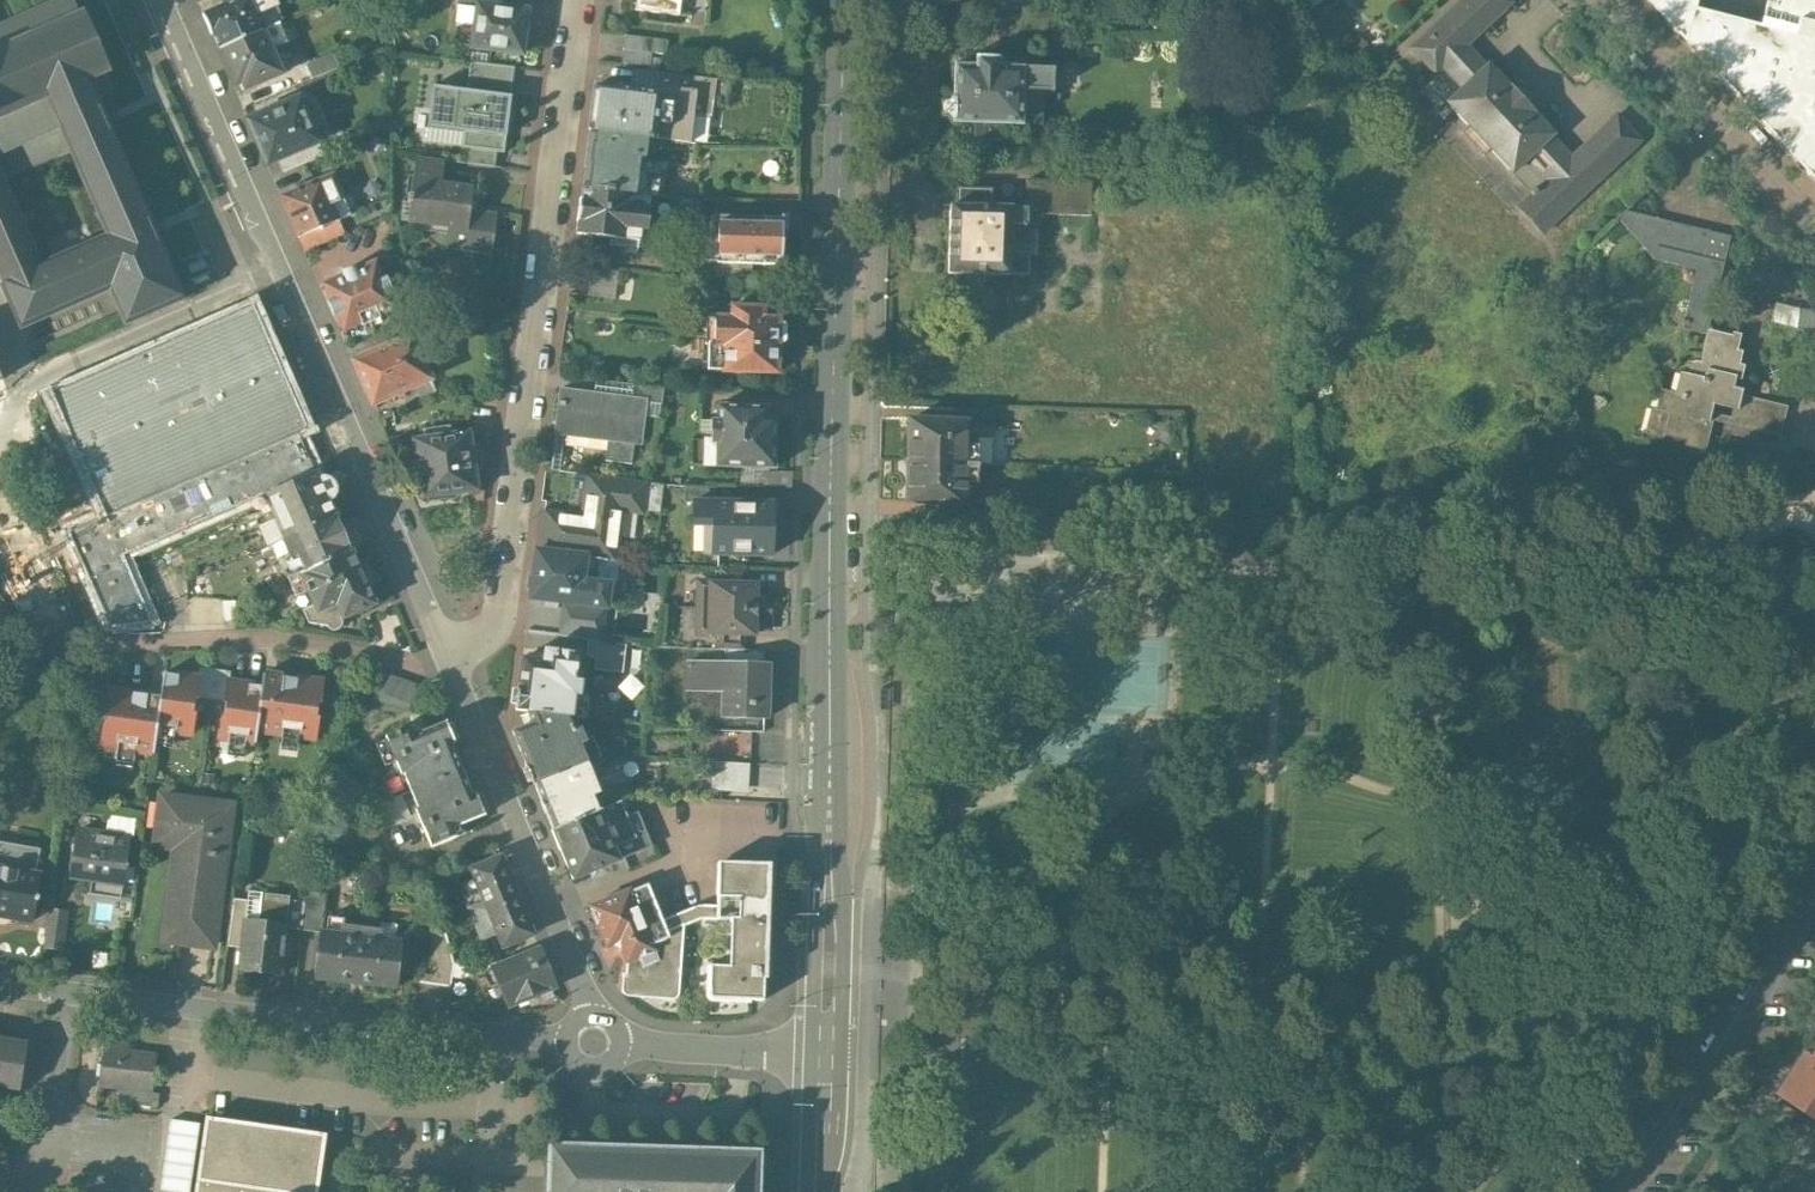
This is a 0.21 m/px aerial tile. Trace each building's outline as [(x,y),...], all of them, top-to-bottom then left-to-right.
[(0,26),(0,140),(95,100),(110,93),(111,97),(113,96),(103,72),(109,70),(84,14),(79,17),(72,0),(60,0),(0,26)] [(201,15),(210,35),(217,32),(224,47),(262,30),(254,14),(248,0),(235,0),(201,15)] [(254,14),(276,4),(274,0),(248,0),(254,14)] [(1313,9),(1324,0),(1306,0),(1313,9)] [(1410,49),(1435,75),(1442,69),(1461,89),(1486,67),(1466,46),(1512,3),(1509,0),(1463,0),(1410,49)] [(1682,39),(1689,7),(1691,0),(1646,0),(1682,39)] [(1689,7),(1682,39),(1814,182),(1814,0),(1756,0),(1750,22),(1689,7)] [(525,11),(475,5),(473,26),(463,25),(457,29),(456,41),(461,45),(471,46),(471,48),(500,51),(504,55),(513,56),(516,53),(520,53),(525,11)] [(284,43),(276,24),(262,30),(270,49),(284,43)] [(262,30),(224,47),(231,63),(224,66),(233,86),(242,82),(245,89),(281,73),(270,49),(262,30)] [(651,53),(622,50),(621,64),(649,67),(651,53)] [(334,56),(306,67),(311,80),(339,68),(334,56)] [(1022,63),(1000,63),(1000,60),(975,60),(975,68),(955,68),(955,96),(952,96),(953,97),(950,98),(947,102),(943,102),(943,115),(947,115),(949,118),(949,119),(952,120),(952,122),(953,122),(953,124),(975,125),(974,140),(1000,141),(1000,125),(1022,126),(1024,72),(1022,72),(1022,63)] [(511,96),(515,67),(470,62),(466,90),(511,96)] [(1461,89),(1446,103),(1512,173),(1551,137),(1553,135),(1533,113),(1533,112),(1509,86),(1508,87),(1487,65),(1486,67),(1461,89)] [(713,79),(657,72),(654,93),(658,94),(659,87),(694,90),(693,101),(711,102),(713,79)] [(461,148),(504,153),(511,96),(466,90),(433,86),(427,127),(463,131),(461,148)] [(654,93),(594,87),(589,130),(645,137),(653,137),(658,94),(654,93)] [(694,90),(659,87),(658,94),(653,137),(689,141),(693,101),(694,90)] [(298,98),(248,120),(267,164),(277,160),(317,142),(298,98)] [(125,324),(183,299),(167,264),(95,100),(0,140),(0,285),(19,329),(110,288),(125,324)] [(1616,115),(1571,158),(1551,137),(1512,173),(1531,194),(1517,207),(1542,234),(1641,141),(1616,115)] [(645,137),(591,130),(590,140),(588,140),(584,168),(586,168),(584,187),(629,192),(634,192),(636,173),(637,158),(643,158),(645,137)] [(317,142),(277,160),(284,176),(324,159),(317,142)] [(444,162),(416,159),(411,196),(409,196),(408,202),(410,202),(408,223),(447,227),(445,248),(491,253),(496,214),(469,210),(472,187),(441,184),(444,162)] [(658,175),(636,173),(634,192),(656,195),(658,175)] [(332,174),(282,196),(300,238),(338,221),(328,200),(341,194),(332,174)] [(1027,208),(1027,226),(1038,225),(1039,225),(1038,214),(1091,216),(1091,182),(1026,180),(1025,208),(1027,208)] [(629,192),(584,187),(583,197),(581,196),(578,221),(580,222),(578,235),(637,241),(638,228),(640,208),(628,207),(629,192)] [(991,190),(958,189),(958,206),(991,207),(991,190)] [(958,206),(950,206),(949,273),(1010,274),(1029,274),(1030,247),(1038,247),(1038,225),(1027,226),(1027,208),(1025,208),(991,207),(958,206)] [(647,209),(640,208),(638,228),(646,229),(647,209)] [(1729,237),(1626,212),(1655,246),(1723,263),(1729,237)] [(778,217),(710,215),(710,234),(710,237),(695,237),(694,276),(751,277),(752,265),(777,266),(777,267),(781,267),(782,216),(778,216),(778,217)] [(376,259),(323,283),(344,330),(397,306),(376,259)] [(619,268),(592,264),(588,295),(615,298),(619,268)] [(1784,301),(1780,320),(1814,328),(1814,309),(1784,301)] [(49,395),(102,517),(297,434),(303,431),(249,307),(49,395)] [(762,308),(731,307),(731,319),(714,318),(714,343),(707,342),(706,369),(723,369),(723,371),(735,372),(735,373),(760,375),(760,372),(775,373),(776,348),(778,348),(778,344),(779,344),(783,340),(784,326),(780,323),(778,322),(778,319),(761,318),(762,308)] [(435,344),(427,327),(411,334),(419,351),(435,344)] [(1699,363),(1694,361),(1690,375),(1682,373),(1677,394),(1661,390),(1656,411),(1669,414),(1664,432),(1686,437),(1685,443),(1706,448),(1712,422),(1708,421),(1712,404),(1733,409),(1730,421),(1780,433),(1781,431),(1779,430),(1786,403),(1784,403),(1783,406),(1740,395),(1741,391),(1732,388),(1734,379),(1737,379),(1741,365),(1736,364),(1738,351),(1733,350),(1736,337),(1707,330),(1699,363)] [(411,334),(353,359),(373,403),(430,378),(419,351),(411,334)] [(663,388),(633,385),(631,398),(631,400),(646,403),(661,404),(663,388)] [(631,398),(561,389),(556,429),(609,436),(606,462),(631,465),(635,433),(641,434),(646,403),(631,400),(631,398)] [(495,401),(471,398),(470,411),(494,414),(495,401)] [(767,407),(716,406),(716,409),(716,422),(709,422),(709,441),(702,441),(702,466),(749,467),(749,471),(767,472),(767,468),(773,468),(774,419),(766,419),(767,407)] [(996,408),(954,407),(954,423),(966,424),(977,425),(978,426),(995,427),(996,408)] [(716,409),(704,408),(704,422),(709,422),(716,422),(716,409)] [(954,423),(910,422),(909,444),(912,444),(911,460),(965,463),(966,424),(954,423)] [(977,425),(966,424),(965,463),(976,463),(978,426),(977,425)] [(469,431),(416,438),(423,495),(427,494),(429,499),(444,497),(446,492),(477,487),(469,431)] [(297,434),(102,517),(69,531),(107,623),(147,619),(121,558),(315,473),(297,434)] [(965,463),(911,460),(911,477),(908,477),(907,501),(963,504),(963,503),(965,463)] [(976,463),(965,463),(963,503),(964,503),(965,482),(976,482),(976,463)] [(643,481),(588,475),(584,517),(541,512),(535,552),(585,558),(599,560),(614,561),(619,509),(640,511),(643,481)] [(306,477),(263,496),(274,522),(257,529),(265,548),(280,542),(333,518),(326,502),(330,500),(331,498),(332,495),(333,492),(333,490),(332,488),(331,486),(329,484),(327,482),(324,481),(321,481),(318,481),(310,485),(306,477)] [(713,487),(684,486),(683,502),(693,502),(693,501),(713,501),(713,487)] [(713,501),(693,501),(693,502),(692,525),(712,525),(712,554),(771,555),(773,503),(713,501)] [(333,518),(280,542),(287,556),(277,560),(285,580),(298,574),(348,551),(333,518)] [(348,551),(298,574),(315,611),(328,606),(331,613),(338,609),(341,616),(372,603),(366,588),(370,586),(371,581),(364,567),(360,564),(355,566),(348,551)] [(585,558),(537,553),(535,571),(533,570),(530,597),(608,607),(610,585),(596,584),(582,582),(585,558)] [(599,560),(585,558),(582,582),(596,584),(599,560)] [(747,569),(719,568),(719,581),(746,582),(747,569)] [(719,581),(699,580),(698,608),(770,610),(770,591),(757,590),(757,583),(746,582),(719,581)] [(149,597),(149,627),(184,627),(185,597),(149,597)] [(601,609),(559,607),(559,605),(535,604),(533,647),(554,648),(554,636),(600,638),(601,609)] [(770,610),(698,608),(697,633),(718,634),(745,635),(756,636),(756,629),(769,629),(770,610)] [(745,635),(718,634),(717,648),(724,649),(745,650),(745,635)] [(644,645),(606,641),(603,666),(641,670),(644,645)] [(745,650),(724,649),(724,664),(764,666),(764,651),(745,650)] [(545,661),(524,658),(521,686),(518,686),(516,709),(567,715),(587,718),(589,695),(581,694),(583,680),(582,679),(585,655),(578,655),(578,652),(556,650),(555,651),(554,662),(545,661)] [(555,651),(546,650),(545,661),(554,662),(555,651)] [(724,664),(688,662),(687,686),(723,688),(721,716),(766,718),(768,666),(764,666),(724,664)] [(388,669),(375,695),(400,708),(413,682),(388,669)] [(160,697),(110,690),(108,709),(107,709),(105,727),(102,747),(154,754),(157,730),(189,734),(192,715),(193,715),(193,711),(195,697),(194,697),(197,678),(177,675),(163,673),(161,688),(160,697)] [(261,686),(229,682),(226,701),(225,701),(223,715),(223,719),(221,739),(255,743),(257,731),(313,738),(316,718),(318,702),(321,682),(262,674),(261,686)] [(229,682),(197,678),(194,697),(195,697),(193,711),(223,715),(225,701),(226,701),(229,682)] [(567,715),(528,710),(533,723),(514,731),(527,763),(525,764),(533,784),(535,783),(599,757),(591,738),(585,741),(580,729),(579,730),(576,724),(572,726),(567,715)] [(446,721),(414,735),(410,725),(386,736),(401,774),(403,773),(411,790),(461,770),(451,745),(455,743),(446,721)] [(313,738),(257,731),(255,743),(221,739),(215,779),(322,793),(329,741),(313,739),(313,738)] [(599,757),(535,783),(542,801),(541,802),(546,814),(548,814),(555,830),(597,812),(594,803),(601,800),(594,784),(608,778),(599,757)] [(749,763),(713,761),(712,790),(748,791),(749,763)] [(461,770),(411,790),(418,809),(416,810),(418,815),(431,847),(456,837),(452,828),(484,815),(475,793),(472,794),(461,770)] [(418,809),(411,790),(400,795),(410,818),(418,815),(416,810),(418,809)] [(231,806),(161,797),(157,831),(191,836),(177,943),(213,948),(231,806)] [(627,817),(620,802),(597,812),(555,830),(552,831),(574,882),(621,861),(620,859),(623,858),(627,868),(657,856),(638,813),(627,817)] [(128,838),(76,830),(70,878),(92,881),(93,872),(122,877),(128,838)] [(0,844),(0,916),(32,922),(36,901),(38,901),(38,897),(36,896),(40,875),(36,874),(40,849),(38,849),(38,851),(0,844)] [(501,856),(470,869),(483,898),(466,905),(472,921),(490,913),(489,911),(519,899),(501,856)] [(736,965),(709,964),(708,998),(751,999),(752,978),(764,978),(767,866),(735,865),(718,865),(718,869),(717,905),(717,916),(737,917),(736,965)] [(630,890),(589,906),(591,911),(590,911),(596,925),(596,924),(606,948),(613,946),(621,949),(626,963),(654,951),(652,944),(669,937),(666,931),(661,919),(647,885),(631,891),(630,890)] [(320,894),(306,893),(305,902),(302,930),(315,932),(320,894)] [(265,895),(262,921),(247,920),(245,920),(243,938),(240,970),(281,975),(287,929),(290,901),(290,898),(265,895)] [(250,901),(234,899),(229,937),(243,938),(245,920),(247,920),(250,901)] [(519,899),(489,911),(490,913),(472,921),(480,940),(497,934),(503,947),(534,935),(519,899)] [(305,902),(290,901),(287,929),(302,930),(305,902)] [(692,906),(661,919),(666,931),(684,924),(700,917),(717,916),(717,905),(692,906)] [(66,912),(50,910),(45,948),(61,950),(66,912)] [(453,964),(441,921),(431,921),(431,963),(453,964)] [(654,951),(626,963),(625,974),(622,973),(622,977),(625,978),(624,990),(625,992),(626,994),(627,994),(672,998),(674,997),(676,995),(676,994),(678,963),(681,963),(684,924),(666,931),(669,937),(652,944),(654,951)] [(341,933),(320,931),(314,980),(355,984),(362,928),(342,925),(341,933)] [(381,930),(362,928),(355,984),(395,989),(401,941),(380,938),(381,930)] [(535,950),(496,966),(511,1001),(524,995),(529,1006),(534,1004),(535,1005),(547,999),(543,987),(549,985),(535,950)] [(17,1091),(23,1040),(0,1037),(0,1088),(17,1091)] [(130,1046),(102,1042),(99,1064),(96,1064),(95,1075),(98,1076),(97,1087),(132,1091),(152,1093),(156,1056),(129,1053),(130,1046)] [(1809,1052),(1781,1093),(1814,1117),(1814,1056),(1809,1052)] [(152,1093),(132,1091),(130,1105),(157,1108),(159,1094),(152,1093)] [(205,1118),(196,1179),(286,1191),(315,1191),(323,1135),(205,1118)] [(758,1151),(547,1145),(546,1191),(757,1191),(758,1151)] [(196,1179),(194,1191),(286,1191),(196,1179)]
